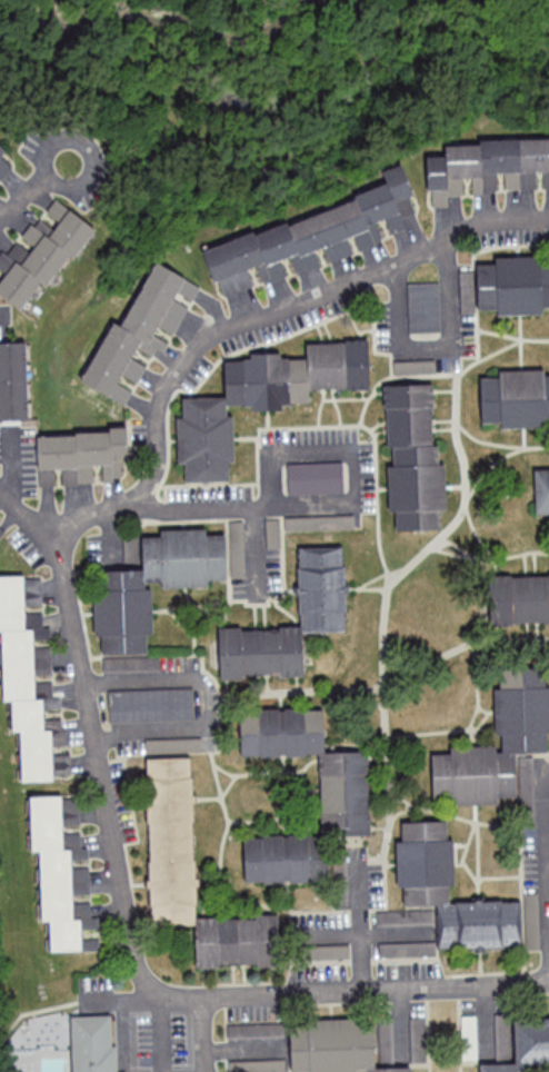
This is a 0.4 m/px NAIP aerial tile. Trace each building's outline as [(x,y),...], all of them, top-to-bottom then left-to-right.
[(445,140),(445,156),(428,156),(428,207),(450,207),(450,197),(469,197),(469,192),(548,192),(548,140),(445,140)] [(17,164),(0,146),(0,180),(17,164)] [(204,249),(221,298),(411,234),(404,215),(418,210),(403,164),(382,171),(388,187),(204,249)] [(56,198),(42,215),(37,211),(0,259),(0,297),(24,316),(93,227),(56,198)] [(540,264),(548,263),(548,307),(542,307),(542,314),(496,315),(496,309),(477,310),(476,265),(496,265),(495,258),(540,257),(540,264)] [(200,284),(155,262),(122,326),(112,321),(80,383),(124,406),(134,387),(135,388),(147,365),(133,358),(138,349),(151,356),(155,348),(165,353),(200,284)] [(370,389),(368,340),(307,343),(307,357),(282,358),(282,352),(251,353),(251,359),(225,360),(226,397),(183,398),(184,416),(177,416),(179,464),(185,464),(186,482),(234,480),(232,409),(282,407),(282,404),(306,403),(305,391),(370,389)] [(0,343),(0,421),(29,420),(27,342),(0,343)] [(546,374),(548,374),(548,421),(545,421),(546,427),(500,428),(500,423),(481,423),(479,377),(498,377),(498,369),(545,368),(546,374)] [(396,530),(442,529),(441,509),(447,509),(446,463),(436,464),(435,385),(386,386),(388,512),(396,512),(396,530)] [(37,432),(38,486),(99,484),(98,482),(126,481),(125,430),(37,432)] [(288,465),(288,494),(343,494),(343,464),(288,465)] [(535,470),(535,513),(548,513),(548,470),(535,470)] [(151,654),(150,583),(162,582),(162,588),(209,587),(209,581),(225,581),(225,536),(207,536),(206,530),(161,531),(161,537),(143,538),(143,570),(94,571),(95,636),(102,636),(102,654),(151,654)] [(304,677),(303,632),(346,631),(345,548),(299,549),(300,627),(219,628),(220,678),(304,677)] [(72,777),(68,751),(71,751),(68,728),(63,729),(60,713),(62,713),(60,697),(54,698),(51,681),(37,683),(36,676),(53,674),(49,644),(51,643),(49,629),(44,629),(42,612),(28,614),(27,609),(44,606),(40,574),(0,579),(0,642),(8,701),(11,700),(15,731),(18,731),(25,783),(72,777)] [(498,575),(498,624),(548,624),(548,574),(498,575)] [(103,673),(157,673),(157,658),(103,658),(103,673)] [(432,805),(493,805),(507,798),(513,798),(522,794),(522,824),(535,824),(535,762),(532,757),(518,757),(518,753),(548,753),(548,684),(542,669),(500,669),(500,687),(494,689),(495,735),(502,735),(496,746),(451,746),(451,754),(432,754),(432,805)] [(108,692),(110,723),(193,720),(192,689),(108,692)] [(320,756),(321,835),(244,836),(245,884),(328,883),(327,836),(370,835),(369,752),(325,752),(325,708),(240,710),(241,758),(320,756)] [(147,761),(150,926),(196,925),(196,968),(278,966),(278,916),(196,917),(194,760),(147,761)] [(53,954),(101,948),(100,938),(84,941),(83,932),(99,930),(97,916),(92,917),(89,901),(75,903),(75,898),(92,895),(88,866),(74,868),(73,861),(90,859),(88,847),(82,848),(80,832),(64,834),(63,826),(81,824),(77,793),(28,799),(35,852),(36,852),(46,921),(48,921),(53,954)] [(453,903),(453,842),(448,842),(448,822),(398,822),(398,905),(439,905),(439,950),(539,950),(539,894),(524,894),(524,903),(453,903)] [(118,1048),(119,1071),(74,1071),(71,1019),(112,1016),(113,1048),(118,1048)] [(528,1066),(548,1066),(548,1019),(515,1019),(516,1064),(480,1064),(480,1071),(528,1071),(528,1066)] [(412,1068),(375,1068),(374,1022),(291,1023),(292,1071),(412,1071),(412,1068)]
